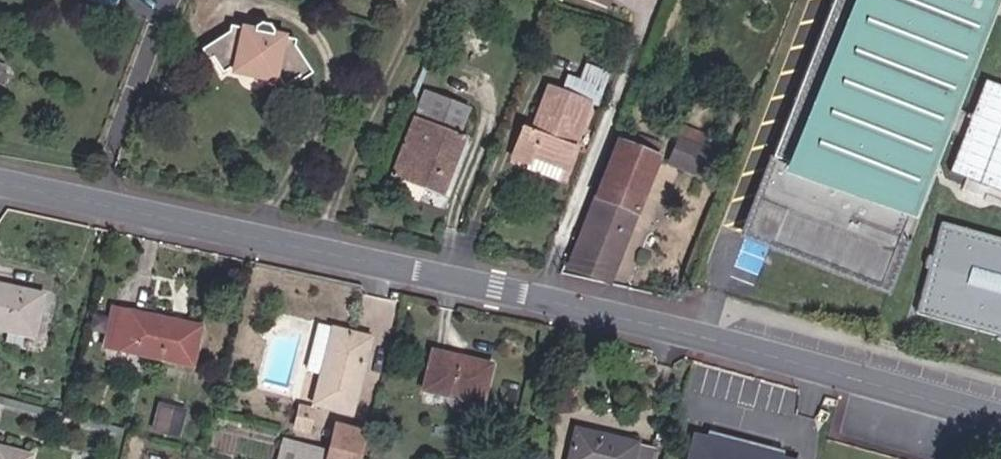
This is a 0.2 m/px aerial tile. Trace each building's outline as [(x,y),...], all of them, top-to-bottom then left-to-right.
[(212,12),(216,0),(200,0),(198,7),(212,12)] [(611,8),(614,0),(590,0),(611,8)] [(757,206),(769,211),(772,203),(785,209),(772,243),(883,287),(903,238),(998,1),(994,0),(840,0),(757,206)] [(287,97),(313,79),(295,52),(298,43),(276,37),(277,34),(272,25),(267,23),(257,32),(236,25),(232,38),(204,57),(219,80),(237,68),(275,79),(287,97)] [(14,72),(9,71),(12,62),(3,59),(0,66),(0,79),(10,83),(14,72)] [(582,147),(577,145),(594,101),(598,102),(611,70),(588,61),(582,78),(572,74),(566,90),(552,85),(536,129),(526,125),(513,157),(531,164),(528,173),(560,185),(566,168),(573,171),(582,147)] [(272,87),(275,79),(237,68),(235,76),(272,87)] [(955,173),(1000,186),(1000,84),(982,78),(955,173)] [(396,178),(444,197),(469,138),(463,136),(475,108),(432,90),(396,178)] [(676,143),(698,151),(703,137),(681,129),(676,143)] [(690,171),(694,161),(698,151),(676,143),(669,163),(690,171)] [(570,270),(607,286),(657,160),(618,145),(570,270)] [(690,171),(695,173),(699,162),(694,161),(690,171)] [(746,232),(772,243),(785,209),(772,203),(769,211),(757,206),(746,232)] [(936,221),(908,312),(1000,341),(1000,242),(936,221)] [(883,287),(892,291),(912,241),(903,238),(883,287)] [(41,330),(51,290),(0,277),(0,320),(41,330)] [(112,345),(197,367),(208,328),(124,306),(112,345)] [(357,411),(377,333),(324,320),(318,344),(333,348),(319,399),(357,411)] [(425,389),(483,404),(494,363),(435,348),(425,389)] [(162,400),(154,429),(181,436),(189,407),(162,400)] [(296,423),(312,426),(315,404),(300,401),(296,423)] [(640,447),(581,431),(573,458),(636,458),(640,447)] [(42,447),(4,437),(0,452),(0,458),(39,458),(42,447)] [(365,457),(367,449),(334,440),(332,448),(365,457)] [(365,457),(332,448),(329,458),(364,458),(365,457)] [(715,449),(712,458),(754,458),(715,449)]
